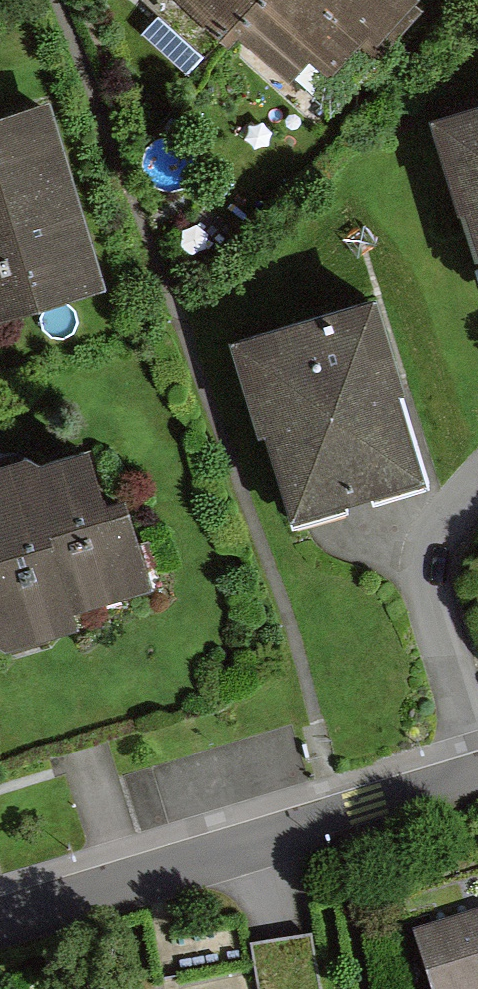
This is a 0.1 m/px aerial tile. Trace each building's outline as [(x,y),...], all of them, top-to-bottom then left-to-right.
[(319,111),(420,5),(415,0),(201,0),(319,111)] [(43,105),(0,117),(0,303),(94,275),(43,105)] [(442,116),(477,237),(477,105),(442,116)] [(367,301),(238,340),(290,513),(419,475),(367,301)] [(0,476),(0,632),(142,590),(117,506),(101,511),(83,451),(0,476)] [(411,938),(427,988),(477,988),(477,917),(411,938)]
